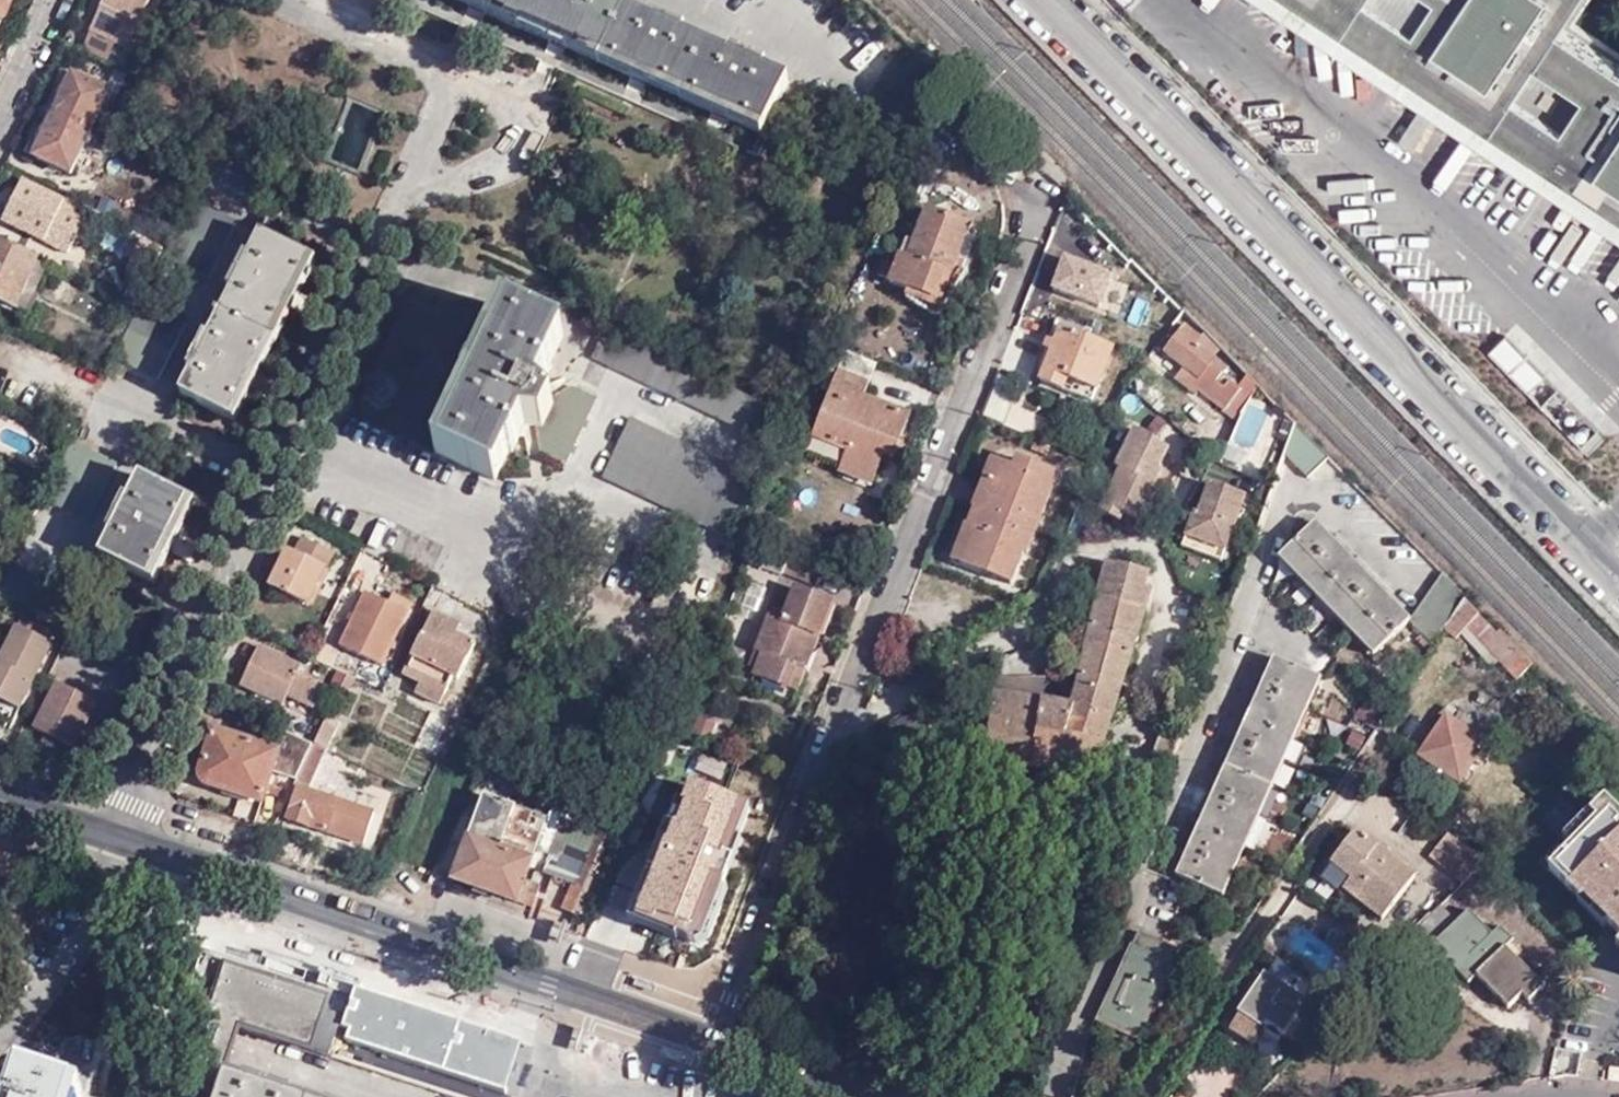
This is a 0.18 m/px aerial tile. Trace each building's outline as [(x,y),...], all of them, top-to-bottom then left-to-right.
[(9,0),(0,0),(0,20),(9,0)] [(149,0),(106,0),(83,48),(110,61),(117,46),(127,49),(149,0)] [(769,131),(791,83),(752,66),(754,60),(746,57),(744,62),(670,30),(672,25),(666,23),(664,27),(603,0),(472,0),(769,131)] [(1618,196),(1618,0),(1321,0),(1618,196)] [(1306,71),(1334,62),(1344,95),(1378,85),(1368,51),(1341,60),(1332,30),(1297,41),(1306,71)] [(109,112),(115,96),(73,76),(35,158),(72,175),(74,172),(81,175),(89,158),(82,155),(103,109),(109,112)] [(46,242),(65,201),(23,181),(4,222),(46,242)] [(192,199),(169,246),(164,257),(208,279),(236,221),(192,199)] [(1553,250),(1583,267),(1608,222),(1578,205),(1553,250)] [(968,225),(927,209),(908,259),(899,255),(889,282),(938,301),(968,225)] [(262,236),(285,248),(294,228),(271,217),(262,236)] [(1121,274),(1131,263),(1086,220),(1077,239),(1120,275),(1121,274)] [(308,259),(285,248),(262,236),(244,273),(238,270),(234,278),(239,281),(203,354),(197,351),(193,359),(199,362),(181,395),(228,420),(308,259)] [(0,243),(0,300),(15,307),(37,260),(0,243)] [(141,304),(114,360),(157,381),(186,325),(142,303),(141,304)] [(563,336),(504,308),(437,453),(497,481),(522,425),(536,430),(541,454),(567,467),(598,396),(574,384),(550,397),(537,391),(563,336)] [(1239,412),(1255,384),(1247,376),(1244,373),(1237,381),(1234,386),(1218,372),(1221,367),(1200,351),(1192,344),(1195,338),(1197,336),(1181,324),(1162,351),(1178,364),(1191,376),(1187,382),(1208,401),(1211,398),(1221,407),(1219,410),(1236,423),(1238,417),(1239,412)] [(1067,379),(1097,390),(1113,348),(1062,328),(1042,381),(1064,389),(1067,379)] [(766,442),(780,411),(606,330),(592,360),(766,442)] [(1529,389),(1548,370),(1508,330),(1489,350),(1529,389)] [(1192,344),(1200,351),(1204,346),(1195,338),(1192,344)] [(863,393),(874,364),(837,349),(829,371),(838,375),(814,438),(849,452),(841,473),(873,486),(885,453),(894,456),(911,413),(863,393)] [(1185,384),(1187,382),(1191,376),(1178,364),(1170,373),(1185,384)] [(1234,386),(1237,381),(1221,367),(1218,372),(1234,386)] [(1093,401),(1097,390),(1067,379),(1064,389),(1093,401)] [(733,540),(760,480),(630,420),(602,479),(733,540)] [(1298,426),(1286,456),(1309,479),(1330,459),(1298,426)] [(1155,438),(1135,429),(1117,467),(1121,470),(1099,511),(1120,522),(1123,514),(1140,522),(1157,488),(1155,487),(1163,471),(1159,468),(1168,449),(1153,442),(1155,438)] [(1109,460),(1114,451),(1106,447),(1102,456),(1109,460)] [(981,513),(1001,461),(992,457),(973,509),(976,511),(981,513)] [(975,529),(960,566),(1011,586),(1025,553),(1029,555),(1060,474),(1019,458),(1016,466),(1001,461),(981,513),(976,511),(970,527),(975,529)] [(1100,484),(1106,469),(1099,466),(1091,480),(1100,484)] [(189,501),(141,477),(123,515),(117,512),(114,518),(120,522),(103,558),(150,582),(189,501)] [(1197,541),(1193,553),(1220,564),(1245,497),(1209,483),(1197,512),(1194,511),(1185,536),(1197,541)] [(1412,620),(1316,523),(1284,555),(1379,652),(1412,620)] [(952,563),(960,566),(975,529),(970,527),(966,525),(952,563)] [(1180,547),(1193,553),(1197,541),(1185,536),(1180,547)] [(331,552),(302,539),(295,554),(288,551),(271,587),(307,605),(331,552)] [(747,560),(785,575),(792,556),(753,541),(747,560)] [(815,587),(821,567),(792,556),(785,575),(815,587)] [(1040,698),(1009,695),(993,692),(984,764),(1094,777),(1124,796),(1142,769),(1107,744),(1151,589),(1145,588),(1149,573),(1108,562),(1105,578),(1098,576),(1092,597),(1099,599),(1072,703),(1040,698)] [(11,570),(0,564),(0,565),(0,585),(2,586),(11,570)] [(1412,620),(1434,642),(1445,627),(1465,601),(1468,596),(1445,575),(1412,620)] [(767,658),(758,677),(790,690),(805,653),(813,656),(834,603),(797,589),(787,621),(772,617),(758,654),(767,658)] [(385,671),(415,606),(395,597),(391,605),(367,595),(341,649),(385,671)] [(1465,601),(1445,627),(1458,639),(1467,629),(1519,680),(1534,664),(1501,630),(1498,634),(1465,601)] [(463,625),(434,610),(403,677),(420,685),(417,693),(440,704),(453,680),(458,682),(477,643),(458,634),(463,625)] [(16,630),(0,664),(0,704),(22,715),(55,649),(16,630)] [(302,668),(260,647),(241,689),(274,705),(277,696),(309,711),(321,685),(299,674),(302,668)] [(1317,676),(1276,657),(1178,875),(1220,894),(1317,676)] [(1042,678),(995,678),(993,692),(1009,695),(1040,698),(1042,678)] [(37,734),(48,739),(62,745),(76,752),(97,705),(58,687),(37,734)] [(1145,692),(1134,689),(1131,697),(1143,701),(1145,692)] [(1418,755),(1462,785),(1481,756),(1488,761),(1494,752),(1487,748),(1490,742),(1447,714),(1418,755)] [(317,745),(330,751),(342,725),(329,719),(317,745)] [(278,774),(295,781),(312,743),(281,729),(276,748),(285,751),(278,774)] [(262,804),(277,754),(218,735),(203,785),(262,804)] [(62,745),(48,739),(45,746),(59,752),(62,745)] [(312,790),(330,751),(317,745),(299,784),(312,790)] [(716,777),(757,792),(760,781),(720,766),(716,777)] [(730,866),(757,792),(716,777),(708,798),(689,791),(666,854),(691,864),(695,853),(730,866)] [(365,848),(375,816),(300,792),(290,823),(365,848)] [(598,829),(603,818),(555,798),(544,830),(537,849),(551,855),(564,820),(596,833),(598,829)] [(1604,802),(1542,865),(1582,904),(1583,902),(1618,937),(1618,817),(1604,802)] [(1411,813),(1400,805),(1390,819),(1401,827),(1411,813)] [(537,849),(544,830),(481,806),(463,855),(452,852),(443,875),(519,903),(519,900),(534,905),(541,886),(525,880),(537,849)] [(616,837),(598,829),(596,833),(562,912),(584,922),(609,864),(606,862),(616,837)] [(1349,880),(1342,890),(1380,919),(1414,876),(1353,831),(1328,864),(1349,880)] [(1482,859),(1445,834),(1427,855),(1461,881),(1482,859)] [(1338,895),(1342,890),(1349,880),(1328,864),(1317,879),(1338,895)] [(621,928),(630,905),(609,897),(600,921),(621,928)] [(1420,932),(1442,908),(1438,905),(1415,928),(1420,932)] [(1434,946),(1457,923),(1442,908),(1420,932),(1434,946)] [(1494,934),(1470,909),(1457,923),(1434,946),(1471,983),(1477,976),(1510,1008),(1524,993),(1532,1002),(1546,987),(1508,948),(1514,941),(1501,927),(1494,934)] [(1140,932),(1101,1018),(1141,1038),(1180,950),(1140,932)] [(1207,959),(1221,968),(1228,957),(1214,949),(1207,959)] [(189,1054),(225,1066),(239,1024),(327,1053),(346,996),(222,956),(189,1054)] [(1260,976),(1235,1016),(1258,1031),(1261,1027),(1280,1039),(1303,1003),(1260,976)] [(1235,1016),(1225,1031),(1248,1046),(1258,1031),(1235,1016)] [(452,1078),(452,1056),(417,1057),(417,1078),(452,1078)] [(5,1096),(88,1096),(90,1092),(14,1068),(5,1096)] [(218,1096),(306,1096),(226,1071),(218,1096)]
